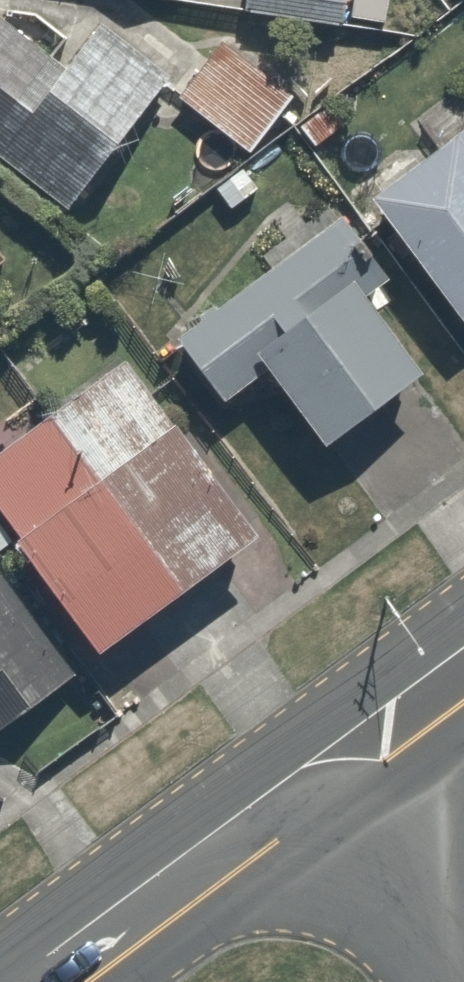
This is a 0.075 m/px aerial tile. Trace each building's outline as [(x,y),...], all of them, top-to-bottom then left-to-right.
[(244,1),(337,10),(338,0),(244,0),(244,1)] [(62,204),(171,68),(105,14),(63,66),(0,16),(0,154),(62,204)] [(221,33),(170,90),(239,152),(290,95),(221,33)] [(365,196),(450,315),(463,306),(463,126),(365,196)] [(334,217),(170,331),(213,394),(254,365),(313,450),(420,376),(357,285),(373,273),(334,217)] [(0,451),(0,505),(12,523),(6,527),(77,636),(233,533),(162,425),(81,478),(44,422),(0,451)] [(67,671),(0,572),(0,717),(67,671)]
